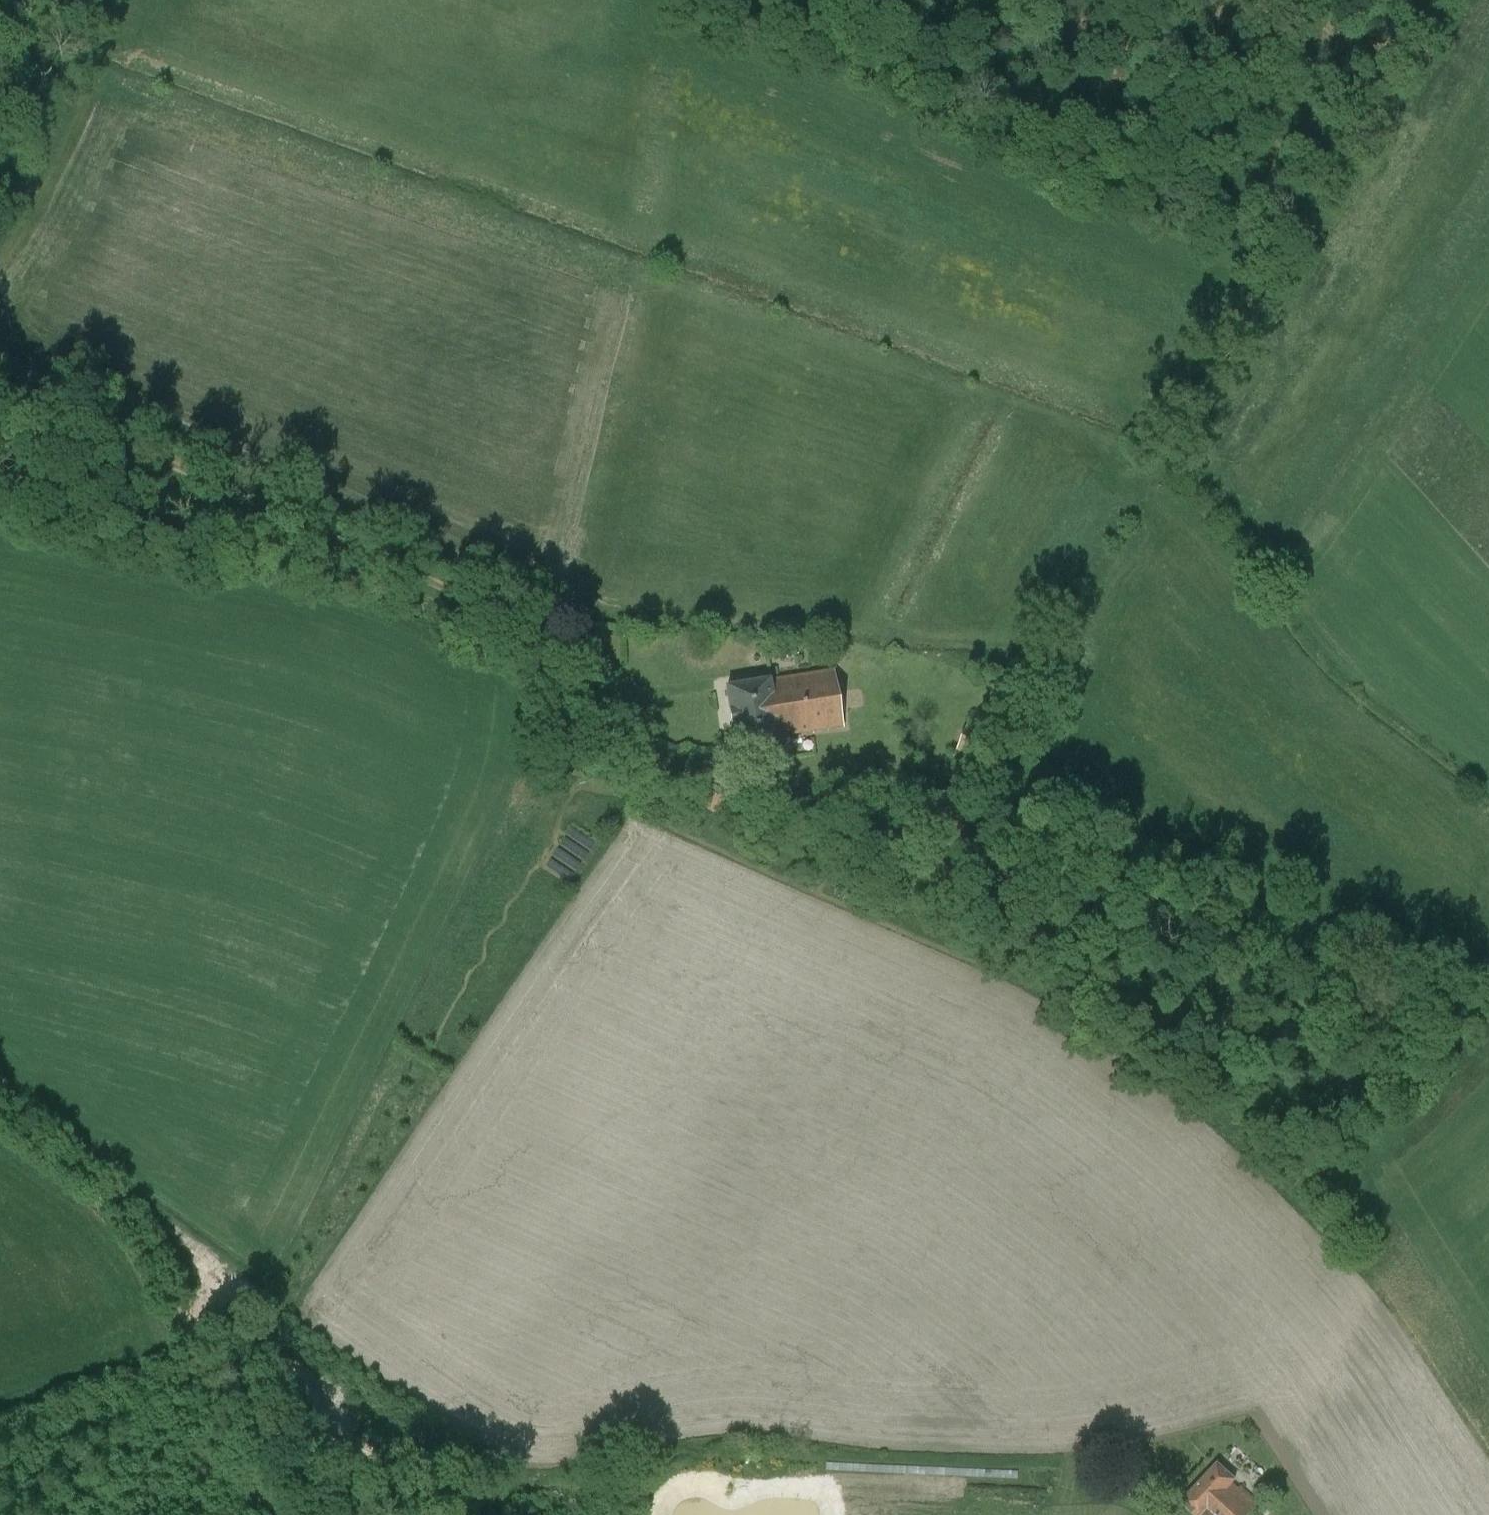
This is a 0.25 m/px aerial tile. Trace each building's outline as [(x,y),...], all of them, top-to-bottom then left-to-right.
[(727,687),(736,750),(779,743),(778,737),(844,727),(834,671),(770,682),(770,681),(727,687)] [(575,826),(550,864),(572,878),(597,840),(575,826)] [(1191,1514),(1248,1514),(1256,1506),(1231,1483),(1234,1480),(1216,1464),(1179,1504),(1191,1514)]
